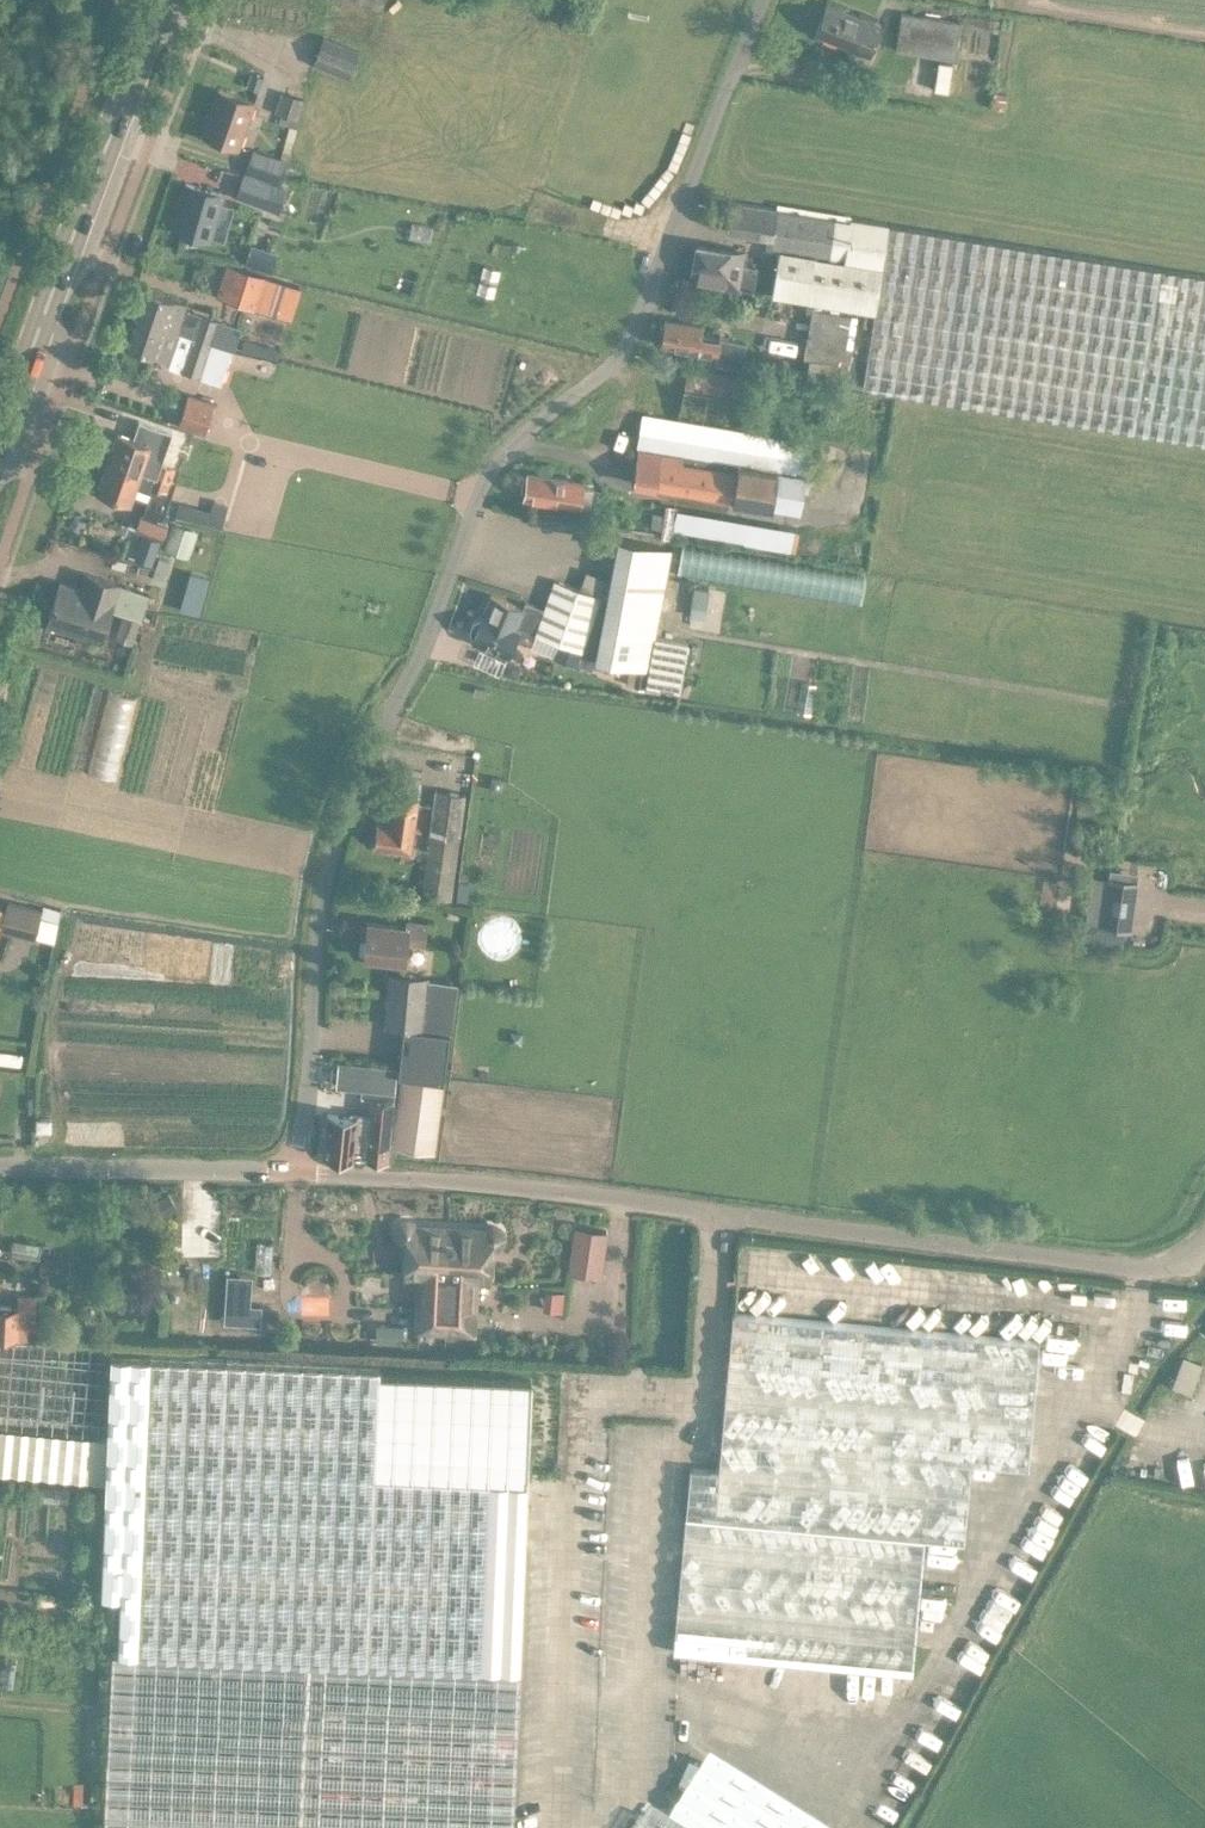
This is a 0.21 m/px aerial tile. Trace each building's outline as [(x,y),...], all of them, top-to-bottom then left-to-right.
[(815,36),(850,49),(850,50),(868,56),(880,25),(862,19),(827,5),(826,4),(814,36),(815,36)] [(952,61),(958,24),(901,14),(894,51),(952,61)] [(348,79),(358,52),(322,38),(312,65),(348,79)] [(936,88),(949,90),(952,64),(939,63),(936,88)] [(201,136),(238,148),(253,104),(217,91),(208,117),(204,116),(200,127),(204,129),(201,136)] [(296,127),(305,99),(284,93),(276,121),(296,127)] [(244,174),(277,185),(282,171),(284,163),(252,152),(244,174)] [(279,160),(287,162),(289,156),(282,153),(281,153),(279,160)] [(262,208),(270,185),(242,175),(237,191),(246,194),(243,201),(262,208)] [(209,241),(215,220),(222,196),(184,185),(171,231),(209,241)] [(776,211),(735,204),(730,204),(725,232),(765,239),(764,248),(778,250),(771,296),(812,302),(857,309),(874,312),(888,226),(850,220),(850,223),(785,212),(786,208),(777,207),(776,211)] [(1129,265),(888,226),(874,312),(861,389),(1204,445),(1204,278),(1129,265)] [(245,263),(272,272),(279,252),(252,243),(245,263)] [(756,269),(742,266),(744,255),(696,247),(690,283),(738,290),(752,292),(756,269)] [(224,300),(252,309),(262,277),(234,268),(224,300)] [(207,349),(230,355),(231,352),(222,349),(211,345),(212,342),(233,349),(239,330),(218,324),(198,317),(185,313),(185,314),(171,310),(174,302),(140,291),(130,322),(131,323),(207,349)] [(850,348),(855,316),(857,309),(812,302),(802,358),(808,359),(805,378),(842,385),(848,348),(850,348)] [(660,328),(658,337),(661,339),(660,345),(678,349),(678,347),(697,351),(697,350),(715,353),(713,365),(742,370),(746,344),(718,340),(699,336),(701,327),(682,324),(664,321),(663,326),(663,327),(660,328)] [(131,323),(130,322),(122,346),(155,358),(158,350),(172,355),(167,368),(220,385),(230,355),(207,349),(131,323)] [(743,432),(752,382),(685,371),(680,401),(677,421),(661,419),(643,416),(639,431),(636,450),(633,470),(631,484),(731,501),(730,502),(770,509),(799,514),(810,443),(743,432)] [(203,435),(208,420),(213,405),(187,396),(177,426),(203,435)] [(116,433),(105,466),(167,486),(168,483),(167,482),(170,473),(162,470),(156,468),(157,465),(158,463),(168,433),(141,424),(135,439),(126,436),(116,433)] [(105,466),(97,490),(129,501),(133,488),(150,493),(142,515),(140,514),(134,530),(144,533),(161,539),(165,530),(167,524),(156,520),(167,486),(105,466)] [(520,492),(523,493),(522,499),(541,502),(541,503),(559,506),(578,509),(581,494),(582,484),(553,479),(526,474),(525,480),(522,480),(520,492)] [(212,509),(176,504),(174,521),(225,527),(228,504),(212,502),(212,509)] [(652,514),(650,529),(661,531),(660,539),(671,541),(672,533),(791,553),(794,531),(676,511),(676,508),(665,506),(663,516),(652,514)] [(271,542),(274,529),(261,525),(257,539),(271,542)] [(166,550),(185,557),(193,535),(174,528),(166,550)] [(657,614),(664,580),(669,551),(617,541),(606,600),(553,582),(543,611),(535,636),(558,644),(553,659),(590,672),(594,661),(642,670),(647,671),(644,687),(675,693),(678,693),(684,662),(687,644),(653,638),(656,621),(659,621),(660,615),(657,614)] [(683,548),(679,575),(862,604),(867,577),(683,548)] [(191,573),(181,610),(201,616),(212,578),(191,573)] [(104,628),(109,611),(117,585),(86,575),(81,592),(76,590),(59,585),(46,625),(99,643),(104,628)] [(720,631),(727,594),(696,588),(689,624),(720,631)] [(490,596),(482,616),(481,615),(479,619),(474,622),(471,626),(470,631),(472,637),(470,641),(507,657),(518,632),(534,638),(535,636),(543,611),(524,604),(522,609),(490,596)] [(122,615),(117,639),(136,643),(141,619),(122,615)] [(535,636),(534,638),(529,651),(553,659),(558,644),(535,636)] [(116,779),(137,699),(112,692),(91,773),(116,779)] [(388,821),(377,819),(373,849),(410,854),(417,801),(420,782),(395,779),(392,797),(388,821)] [(454,898),(467,793),(435,789),(422,895),(454,898)] [(1129,931),(1136,883),(1107,879),(1100,927),(1129,931)] [(5,913),(0,911),(0,928),(1,929),(0,932),(33,940),(40,916),(6,908),(5,913)] [(406,923),(406,928),(367,923),(363,959),(403,963),(405,944),(423,946),(425,928),(425,925),(406,923)] [(450,1034),(457,984),(427,980),(427,978),(388,974),(383,1027),(402,1029),(397,1077),(442,1082),(448,1034),(450,1034)] [(328,1117),(326,1136),(323,1157),(351,1160),(351,1159),(365,1160),(365,1161),(385,1163),(389,1125),(392,1125),(394,1104),(371,1102),(369,1122),(354,1120),(355,1120),(328,1117)] [(35,1120),(35,1132),(49,1132),(50,1120),(35,1120)] [(444,1331),(450,1231),(416,1229),(415,1227),(414,1226),(412,1225),(411,1224),(409,1223),(407,1223),(405,1222),(403,1223),(401,1224),(400,1225),(398,1226),(397,1228),(396,1229),(396,1231),(396,1233),(396,1235),(397,1237),(397,1238),(399,1240),(400,1241),(402,1242),(404,1243),(405,1243),(404,1276),(423,1277),(421,1308),(416,1308),(415,1329),(444,1331)] [(483,1233),(450,1231),(444,1331),(473,1332),(474,1311),(469,1311),(471,1280),(490,1281),(491,1248),(493,1248),(495,1247),(497,1246),(498,1245),(500,1244),(501,1242),(501,1240),(502,1238),(501,1236),(501,1234),(500,1233),(499,1231),(498,1230),(496,1229),(494,1228),(492,1228),(490,1228),(489,1228),(487,1229),(485,1230),(484,1231),(483,1233)] [(599,1277),(602,1254),(605,1232),(575,1228),(573,1243),(568,1273),(599,1277)] [(18,1309),(0,1308),(0,1329),(17,1330),(18,1309)] [(689,1470),(672,1653),(912,1674),(926,1536),(964,1537),(972,1463),(1026,1470),(1037,1342),(732,1314),(718,1472),(689,1470)] [(374,1344),(402,1345),(403,1328),(375,1326),(374,1344)] [(518,1805),(520,1711),(530,1475),(533,1363),(364,1357),(1,1341),(0,1359),(0,1472),(86,1475),(77,1596),(118,1600),(116,1651),(113,1715),(107,1827),(517,1827),(518,1805)] [(1174,1388),(1194,1394),(1203,1363),(1183,1357),(1174,1388)] [(32,1596),(31,1605),(44,1607),(45,1598),(32,1596)] [(16,1664),(5,1663),(4,1670),(0,1670),(0,1674),(0,1681),(3,1681),(2,1688),(12,1689),(16,1664)] [(895,1709),(896,1677),(858,1675),(856,1707),(895,1709)] [(671,1823),(644,1805),(629,1827),(678,1827),(671,1823)]
